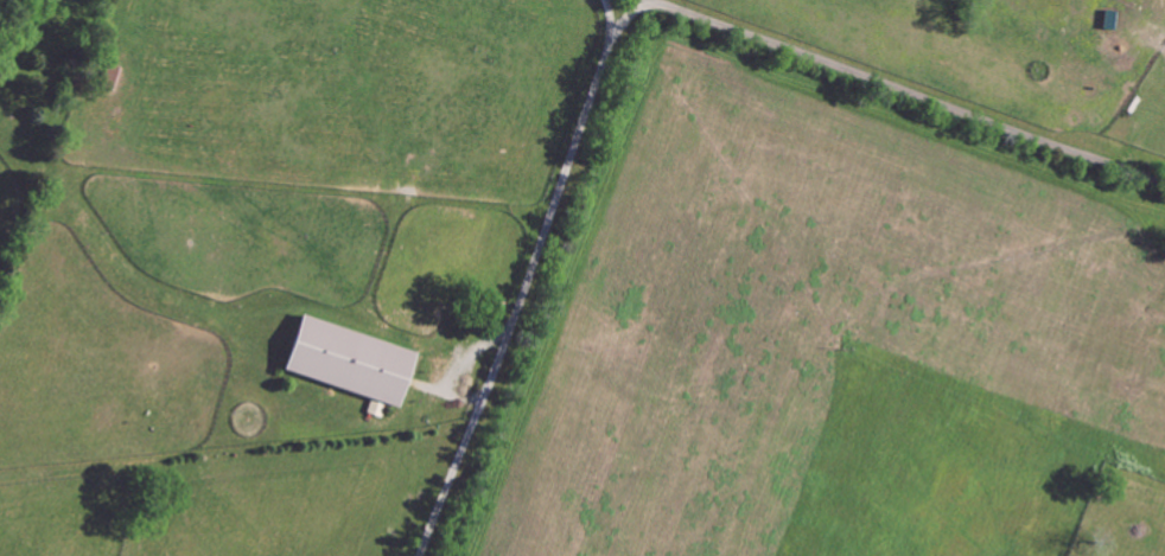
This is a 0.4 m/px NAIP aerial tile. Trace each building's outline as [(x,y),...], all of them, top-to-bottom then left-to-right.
[(373,397),(368,414),(383,418),(387,405),(401,409),(417,350),(299,318),(284,373),(373,397)]
